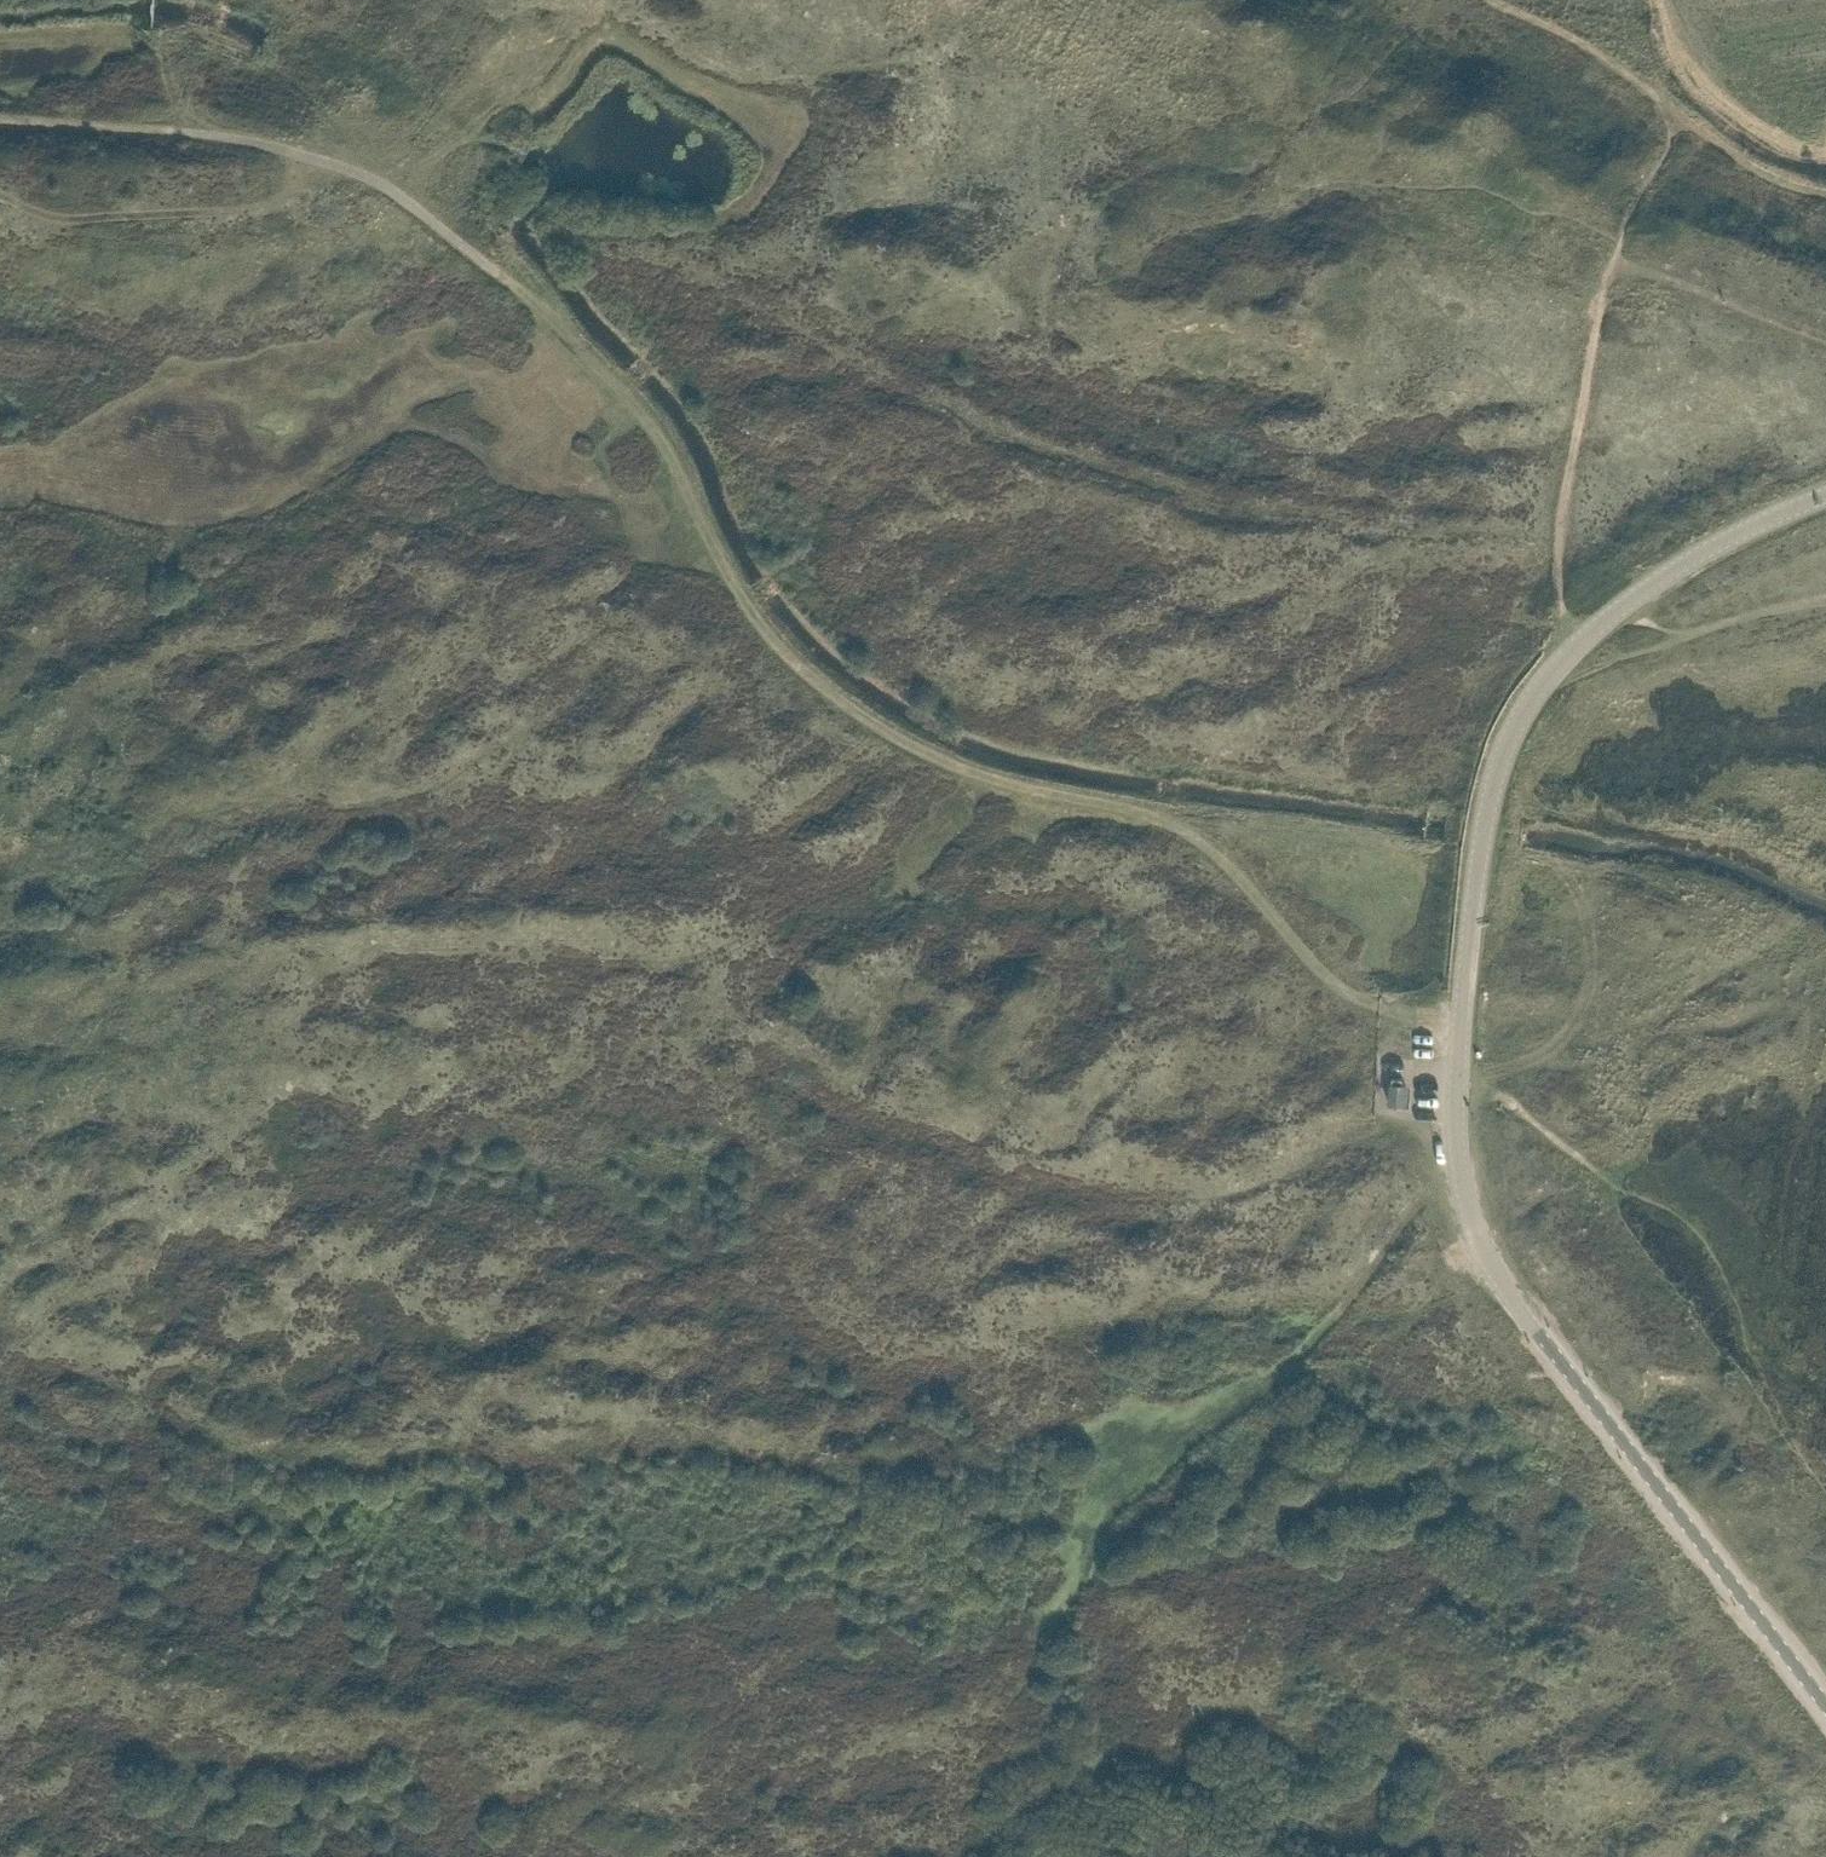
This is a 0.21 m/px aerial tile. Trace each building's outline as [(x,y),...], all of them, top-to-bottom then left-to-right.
[(1393,1085),(1391,1104),(1405,1106),(1408,1080),(1397,1079),(1396,1086),(1393,1085)]
